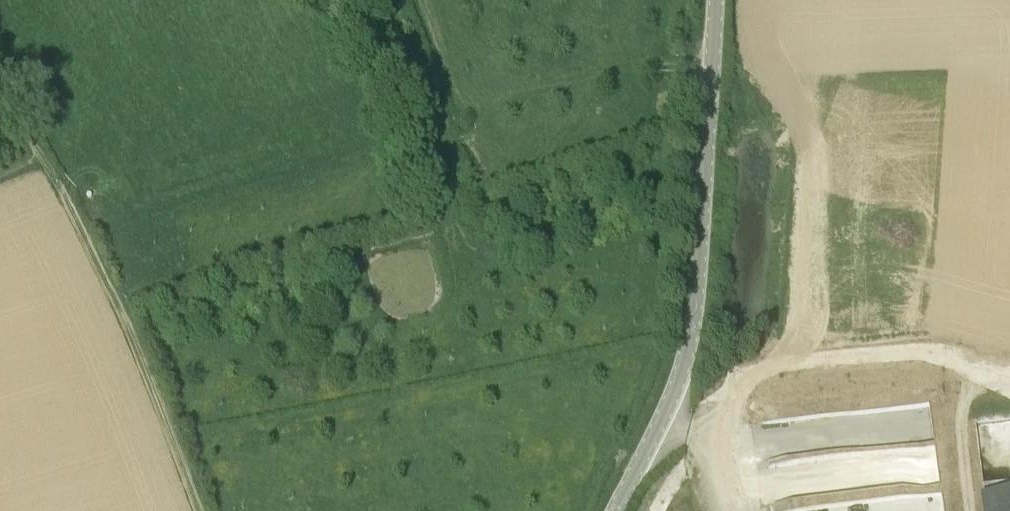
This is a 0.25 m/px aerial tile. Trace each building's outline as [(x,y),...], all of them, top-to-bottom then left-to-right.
[(814,451),(935,440),(932,405),(818,416),(819,428),(805,430),(806,437),(791,439),(790,422),(754,425),(758,459),(815,454),(814,451)] [(983,496),(985,510),(1009,510),(1009,493),(983,496)]
